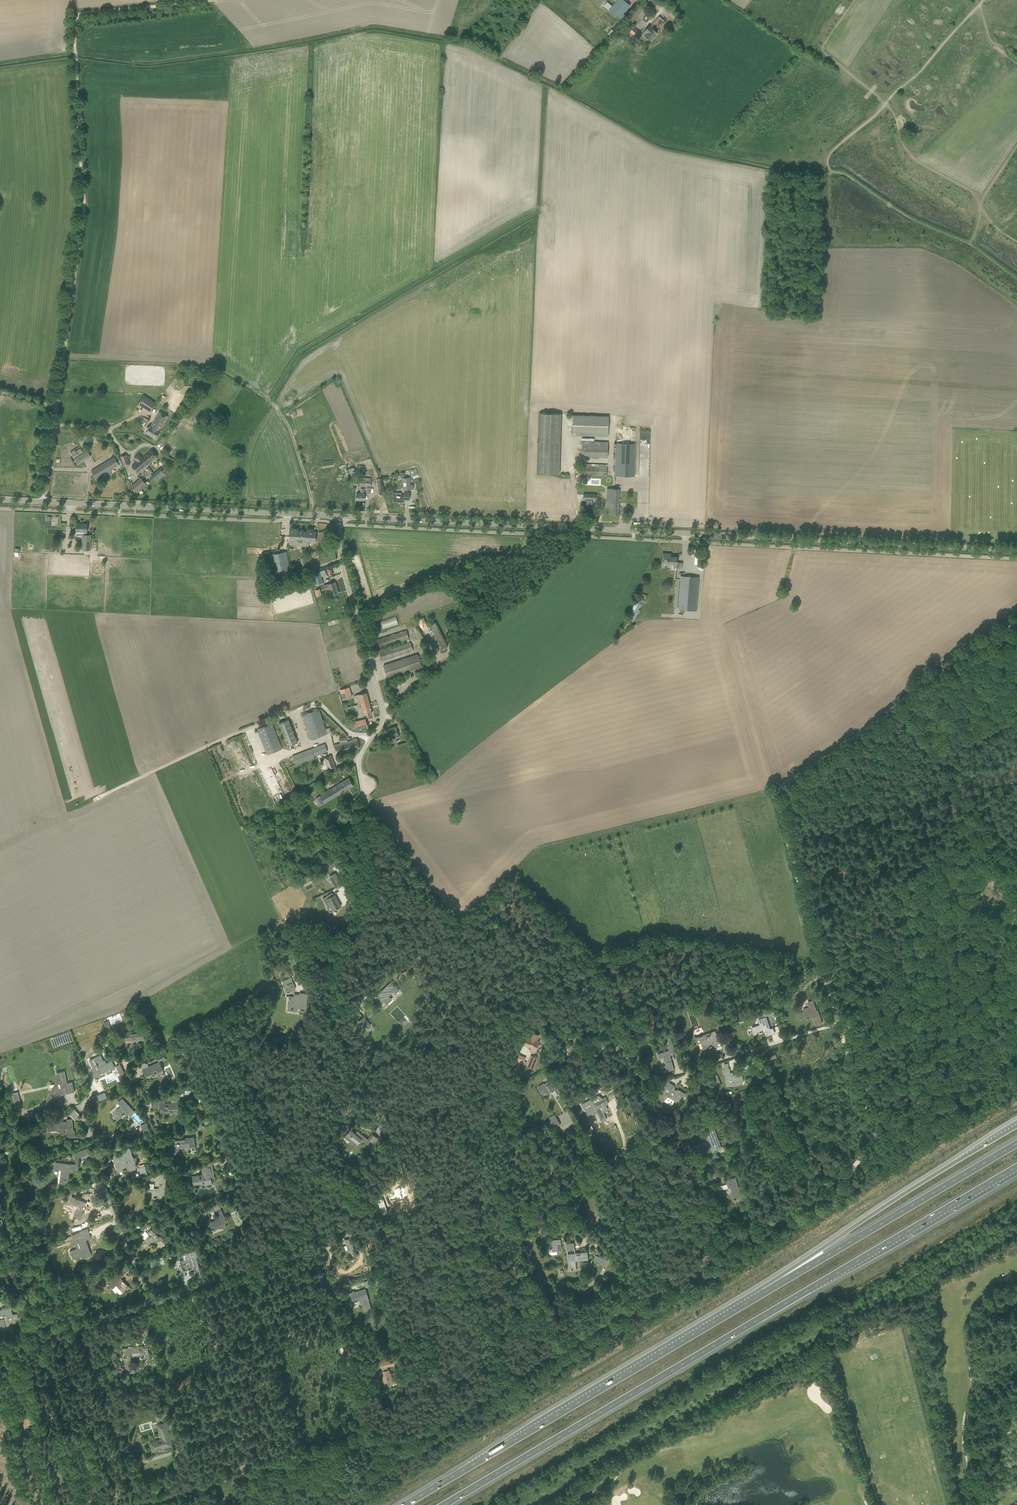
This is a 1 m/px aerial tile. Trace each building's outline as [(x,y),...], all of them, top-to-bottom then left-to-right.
[(619,18),(622,20),(625,16),(623,14),(630,5),(623,0),(617,0),(615,2),(612,6),(607,2),(604,6),(608,10),(609,10),(619,18)] [(636,26),(648,11),(640,6),(629,20),(636,26)] [(657,32),(666,22),(659,16),(650,27),(649,26),(642,34),(642,35),(650,41),(653,38),(655,36),(655,35),(657,33),(657,32)] [(642,35),(642,34),(633,27),(629,32),(638,40),(642,35)] [(156,404),(144,395),(139,402),(152,410),(156,404)] [(159,430),(167,417),(159,412),(153,422),(155,423),(153,427),(151,426),(149,429),(148,428),(146,432),(147,432),(146,433),(156,439),(161,431),(159,430)] [(562,473),(563,413),(541,412),(540,449),(539,449),(539,473),(562,473)] [(575,414),(575,435),(611,436),(611,415),(575,414)] [(609,457),(610,441),(583,441),(583,449),(581,449),(581,457),(609,457)] [(616,443),(615,476),(635,476),(635,444),(616,443)] [(132,466),(138,474),(150,464),(149,463),(157,456),(152,450),(142,457),(139,453),(134,458),(137,462),(132,466)] [(75,459),(78,464),(86,459),(83,454),(75,459)] [(121,457),(124,466),(129,465),(126,455),(121,457)] [(112,473),(110,470),(119,464),(115,457),(91,471),(97,482),(112,473)] [(581,475),(581,477),(583,477),(583,475),(607,476),(607,465),(584,464),(584,466),(581,466),(580,475),(581,475)] [(160,468),(151,476),(157,482),(166,475),(160,468)] [(405,478),(402,478),(403,491),(411,490),(410,484),(410,477),(405,478)] [(366,492),(370,493),(371,487),(371,478),(358,478),(357,486),(366,487),(366,492)] [(132,486),(137,492),(146,485),(141,479),(132,486)] [(356,500),(364,500),(364,493),(364,488),(360,488),(360,493),(357,493),(356,500)] [(611,514),(618,514),(619,489),(607,488),(606,507),(611,507),(611,514)] [(393,495),(392,502),(404,502),(404,500),(409,500),(409,492),(404,492),(403,495),(393,495)] [(83,532),(83,535),(82,535),(82,549),(90,550),(91,535),(86,535),(86,532),(87,532),(87,524),(76,523),(76,531),(83,532)] [(288,545),(308,546),(309,541),(315,541),(316,532),(289,531),(288,545)] [(290,567),(288,556),(287,551),(270,555),(274,575),(291,571),(290,567)] [(677,557),(670,557),(671,554),(662,553),(662,563),(676,564),(677,561),(677,557)] [(312,575),(315,585),(323,583),(320,573),(312,575)] [(680,575),(678,609),(693,610),(697,610),(699,576),(683,575),(680,575)] [(323,586),(325,590),(328,589),(330,595),(338,593),(335,582),(327,584),(323,586)] [(380,621),(382,629),(399,624),(397,616),(380,621)] [(448,650),(434,625),(428,628),(442,653),(448,650)] [(406,630),(380,639),(375,640),(378,649),(394,644),(409,639),(406,630)] [(379,652),(382,661),(412,651),(410,642),(379,652)] [(383,665),(388,678),(421,667),(417,654),(383,665)] [(340,690),(342,699),(352,697),(349,687),(340,690)] [(359,707),(359,709),(362,708),(364,715),(372,713),(366,692),(355,695),(356,698),(356,701),(357,701),(358,705),(359,707)] [(303,714),(310,739),(327,734),(319,709),(303,714)] [(279,723),(288,746),(297,743),(288,719),(279,723)] [(354,722),(356,730),(367,727),(365,719),(354,722)] [(257,729),(267,754),(281,749),(272,724),(257,729)] [(386,732),(389,740),(399,736),(396,728),(386,732)] [(351,741),(347,742),(346,737),(339,738),(340,743),(340,742),(340,743),(334,745),(336,754),(359,748),(357,738),(350,740),(351,741)] [(292,756),(295,765),(314,758),(314,756),(327,751),(324,744),(292,756)] [(324,758),(328,770),(335,767),(331,755),(324,758)] [(333,788),(315,799),(317,802),(320,806),(349,788),(353,786),(348,778),(342,782),(333,788)] [(348,811),(351,821),(357,819),(354,809),(348,811)] [(342,826),(344,832),(357,828),(354,821),(342,826)] [(335,873),(329,876),(336,889),(342,886),(335,873)] [(327,895),(322,898),(327,907),(330,906),(331,905),(334,910),(336,909),(340,906),(334,895),(331,897),(330,897),(329,898),(327,895)] [(284,989),(285,992),(295,988),(293,982),(292,980),(287,982),(286,979),(281,981),(285,989),(284,989)] [(391,982),(374,998),(377,1001),(380,1004),(384,1001),(387,1004),(392,1000),(389,996),(394,991),(396,993),(399,990),(397,988),(395,985),(391,982)] [(307,994),(305,994),(299,993),(299,994),(294,993),(293,996),(289,996),(287,1009),(297,1010),(297,1007),(306,1008),(307,994)] [(821,1020),(818,1011),(816,1011),(813,1000),(808,1002),(810,1007),(803,1009),(804,1011),(799,1013),(802,1020),(807,1018),(810,1018),(810,1017),(813,1016),(815,1022),(816,1025),(822,1023),(821,1020)] [(371,1025),(363,1017),(357,1021),(365,1030),(371,1025)] [(760,1033),(762,1032),(766,1030),(768,1035),(771,1034),(766,1017),(758,1020),(759,1025),(752,1028),(754,1035),(760,1033)] [(124,1032),(124,1035),(124,1040),(136,1039),(136,1040),(143,1040),(143,1031),(124,1032)] [(695,1038),(696,1039),(697,1043),(701,1042),(703,1049),(709,1047),(711,1046),(714,1045),(715,1047),(716,1050),(722,1048),(720,1042),(719,1042),(715,1031),(695,1038)] [(530,1038),(527,1037),(524,1045),(535,1049),(536,1047),(538,1048),(539,1044),(538,1044),(539,1041),(536,1040),(538,1037),(531,1034),(530,1038)] [(572,1046),(565,1049),(569,1056),(573,1054),(573,1056),(576,1054),(573,1048),(578,1045),(578,1046),(578,1045),(572,1034),(568,1036),(572,1046)] [(163,1053),(160,1047),(152,1050),(155,1056),(163,1053)] [(669,1055),(670,1055),(669,1050),(658,1054),(659,1058),(663,1057),(666,1066),(662,1067),(663,1072),(674,1069),(669,1055)] [(156,1057),(158,1062),(162,1060),(163,1061),(166,1060),(163,1054),(156,1057)] [(93,1072),(95,1077),(99,1076),(98,1075),(111,1069),(112,1070),(115,1068),(111,1061),(106,1063),(105,1060),(103,1061),(100,1055),(94,1058),(96,1063),(96,1064),(97,1066),(98,1066),(99,1069),(93,1072)] [(526,1066),(533,1069),(537,1058),(531,1055),(526,1066)] [(163,1072),(159,1062),(149,1067),(143,1069),(146,1076),(151,1074),(158,1071),(159,1074),(160,1073),(160,1074),(160,1075),(160,1076),(161,1076),(164,1075),(164,1073),(163,1072)] [(116,1066),(119,1074),(124,1072),(120,1064),(116,1066)] [(729,1069),(723,1070),(723,1074),(725,1074),(726,1085),(730,1084),(730,1086),(738,1086),(737,1081),(742,1080),(742,1078),(741,1073),(736,1074),(736,1073),(733,1074),(733,1075),(730,1075),(729,1069)] [(46,1100),(53,1104),(54,1104),(57,1097),(58,1094),(62,1093),(62,1094),(63,1094),(69,1093),(67,1083),(65,1072),(64,1071),(56,1073),(58,1079),(58,1078),(59,1083),(58,1083),(59,1087),(53,1088),(47,1100),(46,1100)] [(537,1087),(541,1095),(545,1093),(548,1091),(549,1093),(554,1090),(557,1095),(560,1093),(550,1077),(547,1079),(549,1081),(544,1084),(543,1083),(537,1087)] [(667,1097),(679,1104),(685,1094),(677,1089),(677,1091),(671,1087),(673,1085),(670,1083),(669,1085),(666,1083),(663,1087),(663,1086),(660,1090),(664,1093),(661,1097),(666,1100),(667,1097)] [(89,1098),(91,1104),(100,1101),(97,1095),(89,1098)] [(13,1097),(16,1109),(21,1108),(20,1101),(19,1100),(14,1097),(13,1097)] [(593,1098),(582,1104),(585,1110),(585,1109),(587,1113),(587,1114),(588,1116),(597,1112),(602,1122),(606,1119),(603,1113),(600,1107),(605,1105),(608,1103),(605,1097),(603,1098),(595,1102),(593,1098)] [(112,1114),(118,1120),(122,1116),(124,1114),(124,1113),(126,1111),(130,1116),(134,1112),(122,1099),(118,1103),(121,1106),(112,1114)] [(170,1100),(171,1103),(165,1104),(164,1100),(159,1100),(159,1102),(151,1102),(152,1109),(160,1108),(161,1112),(173,1111),(174,1113),(178,1113),(177,1103),(177,1100),(170,1100)] [(380,1111),(381,1116),(393,1112),(391,1107),(380,1111)] [(69,1114),(75,1120),(79,1115),(74,1110),(69,1114)] [(549,1118),(554,1126),(559,1123),(554,1115),(549,1118)] [(67,1122),(55,1123),(47,1123),(47,1131),(68,1130),(68,1137),(75,1137),(74,1130),(73,1131),(72,1119),(67,1119),(67,1122)] [(185,1128),(188,1134),(203,1128),(201,1122),(185,1128)] [(143,1130),(145,1130),(145,1131),(149,1130),(146,1123),(140,1125),(143,1130)] [(568,1124),(561,1127),(567,1138),(573,1135),(568,1124)] [(372,1133),(368,1139),(366,1138),(357,1131),(355,1133),(350,1129),(345,1135),(352,1141),(351,1142),(356,1146),(362,1139),(374,1149),(376,1146),(373,1143),(377,1137),(377,1138),(372,1134),(372,1133)] [(711,1147),(710,1147),(712,1152),(714,1151),(715,1152),(716,1151),(716,1150),(719,1149),(719,1148),(721,1147),(714,1129),(705,1133),(708,1140),(701,1143),(703,1147),(710,1144),(711,1147)] [(175,1139),(175,1143),(172,1143),(173,1153),(179,1153),(178,1147),(187,1146),(187,1148),(194,1147),(193,1137),(175,1139)] [(73,1153),(75,1159),(88,1154),(86,1148),(73,1153)] [(126,1161),(121,1163),(119,1158),(113,1160),(117,1172),(123,1170),(126,1169),(129,1168),(130,1171),(136,1169),(134,1165),(133,1166),(129,1155),(125,1156),(126,1161)] [(56,1163),(55,1169),(61,1170),(59,1183),(62,1183),(67,1184),(69,1172),(70,1172),(71,1171),(71,1169),(75,1170),(77,1170),(78,1169),(78,1168),(78,1167),(78,1166),(78,1165),(76,1165),(71,1164),(69,1164),(68,1165),(56,1163)] [(204,1175),(192,1176),(194,1184),(205,1182),(205,1184),(211,1184),(210,1178),(214,1177),(211,1164),(202,1165),(204,1175)] [(710,1172),(712,1178),(719,1176),(717,1169),(710,1172)] [(159,1200),(166,1200),(166,1197),(165,1197),(165,1181),(166,1181),(166,1175),(159,1174),(159,1190),(148,1189),(148,1197),(154,1197),(157,1198),(157,1197),(160,1197),(159,1200)] [(731,1194),(732,1200),(741,1197),(735,1177),(726,1180),(729,1188),(722,1190),(723,1194),(730,1192),(731,1194)] [(404,1187),(402,1180),(393,1183),(396,1189),(391,1191),(392,1195),(393,1195),(393,1196),(389,1198),(390,1202),(395,1201),(396,1204),(403,1201),(402,1199),(407,1196),(404,1187)] [(77,1207),(73,1217),(80,1220),(82,1214),(83,1214),(84,1212),(83,1211),(84,1209),(87,1210),(90,1202),(87,1201),(86,1203),(71,1196),(68,1203),(77,1207)] [(383,1198),(377,1200),(382,1215),(388,1213),(383,1198)] [(208,1213),(215,1209),(216,1209),(214,1205),(204,1210),(200,1212),(204,1220),(208,1218),(210,1217),(208,1213)] [(226,1222),(221,1210),(216,1212),(219,1218),(210,1222),(209,1223),(211,1229),(212,1230),(219,1227),(220,1229),(223,1227),(223,1228),(226,1226),(225,1223),(226,1222)] [(139,1226),(144,1230),(148,1225),(143,1221),(139,1226)] [(149,1235),(141,1244),(146,1249),(150,1245),(151,1244),(153,1242),(152,1242),(153,1241),(157,1245),(156,1246),(159,1249),(166,1242),(160,1237),(159,1238),(151,1230),(147,1233),(149,1235)] [(72,1236),(60,1240),(62,1246),(74,1242),(72,1236)] [(70,1251),(73,1258),(84,1254),(85,1257),(91,1255),(84,1237),(76,1240),(78,1243),(79,1242),(81,1247),(70,1251)] [(561,1250),(560,1239),(551,1240),(552,1251),(561,1250)] [(199,1268),(196,1257),(197,1257),(196,1251),(186,1253),(188,1259),(180,1261),(182,1271),(188,1270),(191,1269),(191,1268),(194,1268),(196,1275),(197,1275),(198,1279),(204,1277),(203,1273),(202,1273),(200,1268),(199,1268)] [(567,1254),(568,1270),(571,1269),(571,1270),(572,1270),(572,1269),(575,1269),(574,1260),(575,1260),(587,1259),(587,1252),(582,1252),(567,1254)] [(595,1255),(593,1259),(606,1264),(608,1260),(595,1255)] [(101,1283),(104,1287),(108,1283),(112,1288),(116,1285),(123,1292),(128,1287),(124,1282),(122,1280),(122,1281),(120,1278),(127,1271),(122,1266),(117,1271),(119,1273),(111,1280),(108,1276),(101,1283)] [(370,1279),(372,1285),(379,1282),(376,1276),(370,1279)] [(347,1307),(352,1305),(352,1303),(362,1300),(364,1307),(363,1307),(364,1311),(370,1309),(367,1298),(365,1290),(353,1293),(353,1291),(350,1292),(350,1294),(343,1296),(347,1307)] [(20,1298),(7,1300),(8,1307),(16,1306),(16,1308),(21,1307),(20,1298)] [(0,1310),(0,1322),(1,1326),(4,1326),(5,1328),(10,1327),(10,1323),(9,1320),(18,1319),(17,1314),(14,1315),(12,1315),(11,1308),(7,1309),(7,1307),(7,1308),(2,1308),(2,1309),(0,1310)] [(129,1348),(123,1348),(126,1370),(131,1369),(132,1369),(135,1369),(134,1366),(132,1366),(130,1353),(131,1352),(132,1357),(142,1356),(142,1359),(149,1358),(148,1352),(148,1347),(143,1348),(143,1346),(130,1347),(129,1347),(129,1348)] [(381,1361),(376,1362),(377,1368),(382,1368),(382,1371),(384,1382),(388,1381),(388,1382),(393,1381),(391,1373),(390,1373),(389,1370),(387,1370),(386,1367),(394,1365),(392,1359),(381,1361)] [(149,1443),(152,1451),(159,1449),(159,1450),(161,1450),(161,1448),(172,1445),(167,1429),(175,1427),(174,1420),(157,1425),(162,1440),(158,1441),(158,1440),(149,1443)]
